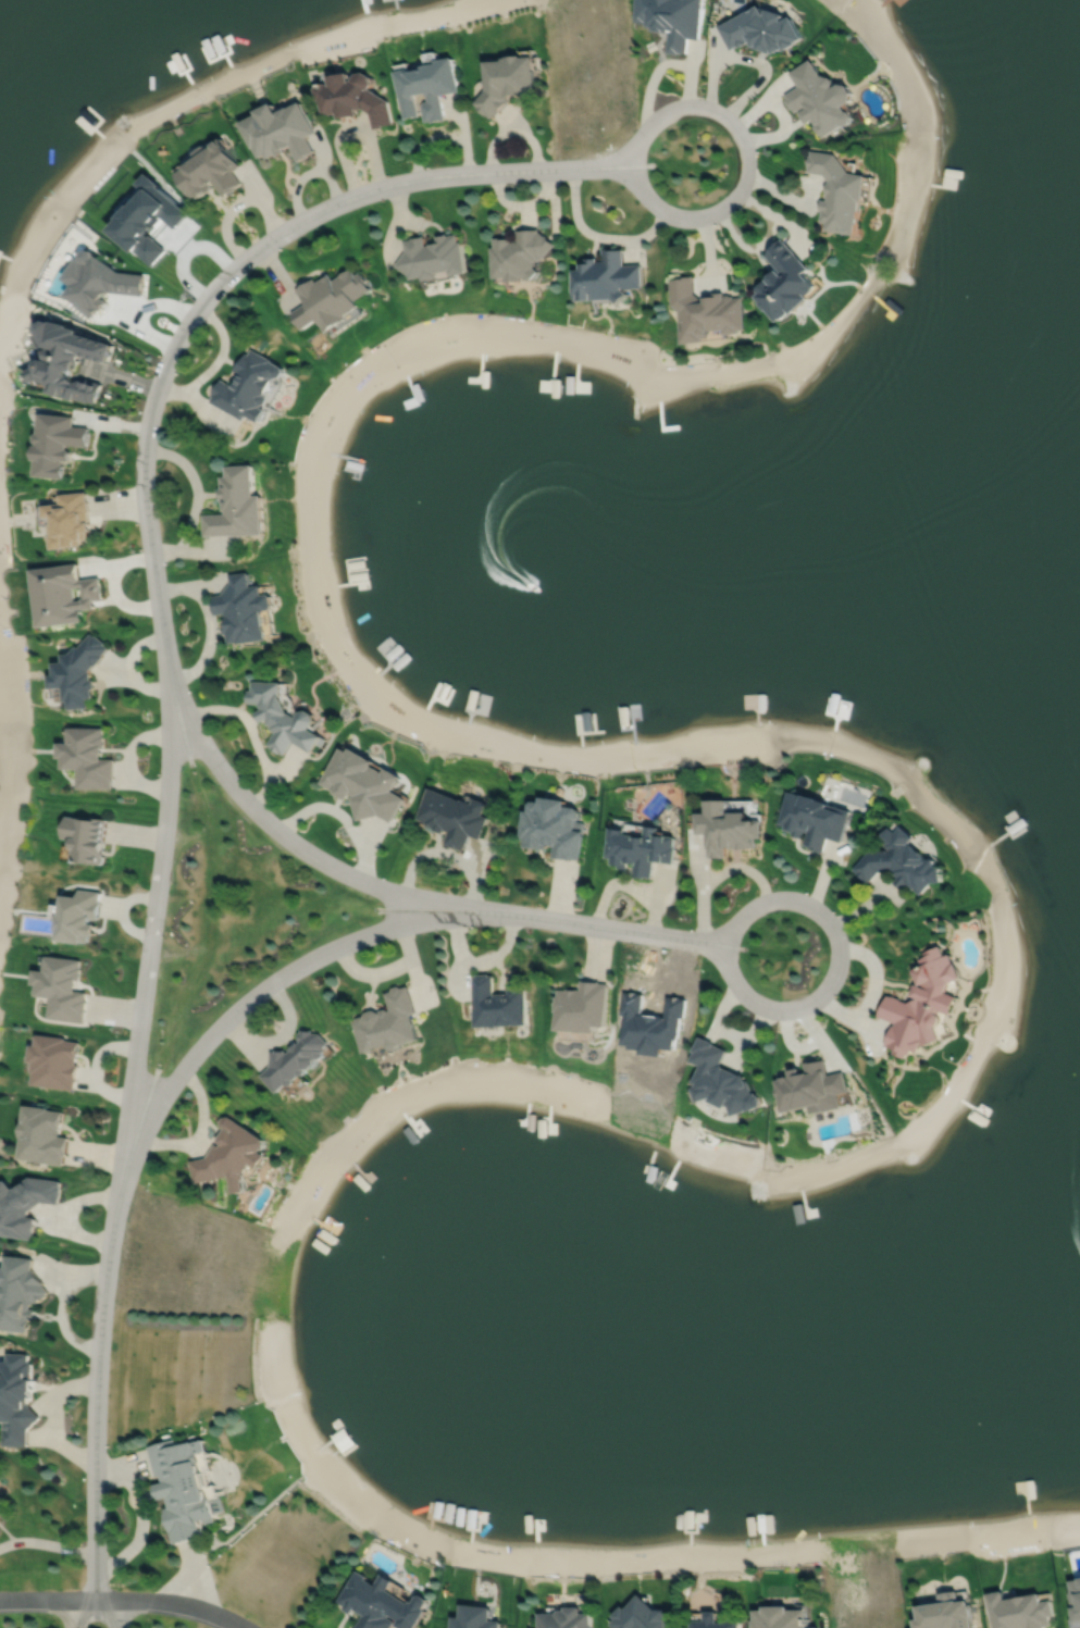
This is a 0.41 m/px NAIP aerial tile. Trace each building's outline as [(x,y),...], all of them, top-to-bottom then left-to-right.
[(636,20),(639,0),(704,0),(698,37),(688,36),(686,51),(679,50),(679,52),(667,50),(670,30),(674,30),(674,26),(671,26),(671,29),(655,27),(655,24),(648,24),(649,20),(646,20),(646,21),(636,20)] [(759,1),(719,24),(731,47),(738,44),(738,45),(747,40),(747,39),(750,37),(754,44),(757,42),(756,46),(772,50),(773,48),(774,50),(782,46),(783,48),(796,40),(796,39),(804,35),(792,13),(783,17),(784,10),(768,5),(766,12),(765,12),(759,1)] [(408,61),(396,63),(397,69),(396,70),(405,117),(419,114),(415,92),(427,90),(429,99),(425,100),(422,105),(425,121),(431,120),(431,121),(445,117),(440,94),(460,89),(454,54),(437,58),(435,49),(424,51),(426,63),(423,63),(424,66),(409,69),(408,61)] [(535,53),(523,53),(523,52),(508,52),(508,54),(505,54),(505,57),(485,58),(486,88),(474,101),(477,104),(477,105),(486,114),(487,113),(492,116),(498,111),(510,99),(509,98),(509,92),(536,92),(535,53)] [(811,57),(791,71),(799,84),(785,94),(789,97),(786,98),(793,107),(794,107),(796,110),(807,103),(808,107),(802,110),(809,122),(816,117),(819,123),(817,124),(822,133),(823,133),(824,135),(844,123),(847,123),(852,121),(853,114),(851,109),(847,108),(844,103),(852,99),(854,90),(848,83),(841,80),(833,85),(834,79),(831,74),(822,73),(811,57)] [(332,83),(327,80),(319,83),(315,86),(318,97),(321,99),(324,114),(337,111),(338,116),(358,113),(357,108),(363,107),(370,111),(373,127),(383,125),(383,124),(393,122),(389,99),(370,86),(373,82),(372,74),(365,70),(358,71),(355,77),(350,74),(349,70),(330,74),(331,76),(332,83)] [(273,100),(256,108),(258,112),(239,121),(252,146),(253,146),(258,156),(264,152),(266,157),(276,152),(277,154),(286,150),(284,147),(290,145),(298,160),(308,156),(308,154),(314,150),(308,135),(316,132),(301,99),(288,105),(288,104),(277,110),(273,100)] [(176,172),(193,196),(196,194),(197,197),(206,191),(213,187),(210,183),(213,181),(224,196),(236,188),(235,186),(241,182),(233,170),(240,164),(221,136),(209,145),(204,144),(195,150),(195,154),(196,158),(185,165),(176,172)] [(812,149),(811,153),(810,153),(808,165),(810,165),(809,170),(824,173),(830,179),(829,179),(827,192),(829,194),(828,199),(821,198),(820,209),(822,209),(821,221),(827,221),(825,228),(856,233),(860,199),(864,199),(867,173),(849,171),(835,152),(812,149)] [(494,236),(494,246),(492,246),(493,264),(494,276),(507,276),(507,279),(524,279),(523,276),(527,276),(532,279),(539,270),(535,266),(535,260),(541,260),(541,259),(556,243),(546,234),(545,235),(539,231),(539,227),(517,228),(517,240),(512,240),(512,237),(506,237),(506,236),(494,236)] [(424,235),(412,236),(412,238),(405,239),(407,251),(397,264),(411,274),(411,278),(423,276),(424,279),(439,276),(438,272),(450,269),(451,274),(468,272),(461,240),(458,241),(457,233),(448,235),(447,233),(437,235),(438,241),(431,243),(431,244),(425,245),(424,235)] [(782,236),(771,246),(772,247),(766,253),(779,268),(756,288),(759,291),(755,295),(760,301),(759,302),(766,309),(767,308),(779,321),(782,318),(784,318),(792,310),(794,312),(810,297),(808,295),(815,289),(815,287),(818,285),(805,271),(810,266),(782,236)] [(641,263),(623,264),(622,248),(616,248),(616,247),(604,247),(604,261),(599,261),(599,257),(588,257),(588,261),(583,262),(583,269),(578,269),(580,299),(617,298),(620,301),(624,298),(622,296),(626,293),(622,288),(642,286),(641,263)] [(80,257),(65,277),(75,284),(67,294),(95,315),(101,307),(104,309),(110,301),(105,298),(109,291),(110,291),(112,289),(114,290),(141,295),(145,274),(120,271),(97,252),(97,251),(92,248),(87,249),(84,253),(85,260),(80,257)] [(296,289),(305,302),(291,312),(303,330),(320,319),(328,332),(347,319),(345,315),(360,306),(357,299),(372,289),(360,272),(357,274),(351,266),(334,278),(330,273),(316,282),(313,277),(296,289)] [(692,274),(678,275),(678,277),(669,278),(671,303),(679,310),(681,343),(703,340),(702,337),(710,337),(709,330),(723,328),(724,333),(740,332),(738,328),(746,328),(743,296),(733,297),(733,295),(731,295),(729,294),(724,294),(723,295),(723,290),(712,291),(713,296),(705,296),(705,298),(700,298),(693,293),(692,274)] [(116,344),(111,361),(110,360),(109,361),(85,353),(82,363),(79,362),(76,371),(74,370),(72,374),(73,375),(75,374),(78,382),(85,377),(102,384),(101,392),(100,395),(97,402),(90,400),(90,402),(78,398),(77,400),(69,397),(70,396),(63,394),(62,396),(52,393),(54,384),(39,380),(34,382),(28,371),(35,369),(30,359),(40,353),(44,344),(49,341),(49,338),(50,335),(52,334),(53,334),(57,334),(59,327),(61,322),(83,330),(82,333),(116,344)] [(246,352),(248,355),(251,348),(272,360),(272,361),(282,366),(283,372),(281,376),(282,383),(270,407),(266,405),(264,409),(265,410),(259,423),(246,415),(244,420),(210,401),(213,396),(212,395),(221,378),(232,385),(238,372),(234,370),(237,364),(239,365),(246,352)] [(41,413),(40,433),(37,435),(36,440),(39,444),(39,446),(36,446),(35,458),(38,458),(37,475),(64,479),(64,464),(63,464),(64,460),(71,461),(72,450),(67,449),(69,445),(88,446),(90,427),(74,425),(75,415),(41,413)] [(252,465),(225,467),(225,476),(220,476),(221,487),(219,487),(220,500),(221,499),(222,511),(224,510),(224,514),(202,514),(203,536),(234,535),(234,536),(263,535),(261,496),(253,496),(252,465)] [(53,496),(54,505),(45,506),(47,518),(52,518),(53,525),(55,525),(57,536),(51,536),(53,549),(70,548),(80,547),(80,545),(83,545),(82,542),(86,542),(86,539),(87,539),(86,533),(92,532),(91,522),(87,523),(87,521),(90,521),(89,512),(91,512),(90,500),(88,500),(87,492),(53,496)] [(34,571),(41,624),(84,618),(83,607),(97,605),(96,597),(103,596),(101,577),(82,580),(79,563),(34,571)] [(247,573),(228,575),(229,584),(221,595),(212,596),(213,613),(225,611),(225,613),(224,613),(225,622),(223,623),(224,632),(226,632),(227,641),(236,639),(236,641),(265,636),(264,623),(263,623),(261,607),(270,606),(272,604),(271,597),(268,595),(261,596),(260,586),(249,587),(247,573)] [(92,631),(80,645),(77,643),(72,650),(64,650),(64,658),(55,659),(55,671),(51,672),(52,685),(65,684),(66,698),(71,698),(71,707),(90,706),(89,696),(95,696),(94,686),(97,686),(96,678),(92,678),(92,671),(91,670),(91,668),(96,662),(98,662),(105,654),(104,653),(110,645),(107,642),(108,641),(98,633),(97,634),(92,631)] [(252,679),(252,688),(249,688),(248,701),(260,701),(260,703),(262,708),(257,710),(262,720),(268,718),(270,722),(273,724),(271,728),(277,731),(270,743),(273,745),(273,747),(281,751),(282,750),(286,754),(295,740),(312,750),(315,744),(320,746),(324,738),(321,736),(322,734),(310,726),(314,719),(313,711),(307,708),(300,709),(299,710),(294,707),(294,704),(294,700),(293,698),(290,696),(289,695),(287,693),(287,681),(282,681),(282,680),(252,679)] [(70,725),(70,741),(60,740),(60,755),(64,755),(63,766),(79,767),(78,786),(113,787),(113,778),(114,778),(115,757),(103,757),(103,751),(104,751),(104,746),(105,746),(105,734),(103,734),(104,725),(70,725)] [(342,745),(321,782),(332,787),(335,783),(337,785),(334,791),(347,798),(350,793),(353,794),(351,798),(358,819),(380,813),(392,821),(406,797),(393,788),(401,774),(387,766),(384,770),(373,763),(375,759),(352,745),(349,749),(342,745)] [(431,785),(418,817),(427,821),(426,824),(433,827),(435,827),(434,828),(444,832),(446,829),(449,830),(445,843),(458,848),(459,847),(464,849),(471,834),(481,837),(489,816),(484,813),(488,801),(476,796),(473,801),(463,797),(462,798),(431,785)] [(790,790),(779,822),(785,824),(784,828),(794,831),(793,833),(803,836),(805,830),(808,831),(804,845),(823,850),(829,836),(842,841),(853,809),(831,803),(831,801),(819,797),(820,796),(805,792),(805,794),(790,790)] [(544,795),(543,800),(534,798),(531,801),(530,809),(525,808),(520,836),(524,837),(523,845),(536,847),(537,846),(547,847),(548,843),(555,844),(553,857),(571,859),(571,857),(581,858),(585,830),(582,829),(583,821),(578,820),(578,818),(581,816),(582,810),(579,806),(568,804),(569,798),(544,795)] [(727,797),(705,798),(705,811),(695,811),(696,832),(706,832),(706,847),(708,847),(708,856),(725,856),(725,846),(732,845),(732,847),(737,847),(748,847),(748,846),(756,846),(756,836),(761,836),(761,819),(760,819),(760,812),(747,812),(747,810),(730,810),(727,810),(727,797)] [(69,813),(65,836),(73,837),(72,845),(75,845),(73,859),(103,863),(107,838),(105,838),(109,818),(92,815),(92,817),(69,813)] [(611,825),(606,856),(611,857),(611,862),(617,863),(617,867),(626,868),(628,861),(634,862),(632,875),(643,877),(643,875),(650,877),(654,859),(672,862),(675,846),(673,846),(675,835),(657,832),(658,825),(645,823),(643,835),(624,832),(624,828),(611,825)] [(904,824),(897,831),(892,825),(881,837),(889,843),(887,845),(892,848),(871,849),(855,868),(870,882),(880,870),(894,870),(895,871),(901,877),(896,881),(904,888),(908,884),(915,890),(916,887),(922,893),(933,881),(943,880),(942,863),(936,865),(936,857),(928,857),(929,856),(916,845),(915,846),(910,842),(916,835),(904,824)] [(66,893),(63,914),(62,914),(60,929),(62,929),(61,939),(84,942),(85,941),(89,941),(90,933),(97,934),(98,922),(92,922),(94,916),(99,917),(101,900),(100,899),(101,891),(80,887),(79,895),(66,893)] [(941,945),(926,952),(927,956),(920,959),(923,966),(915,969),(922,985),(918,983),(914,994),(920,997),(908,1002),(902,999),(902,998),(893,995),(893,996),(889,994),(885,1002),(884,1002),(879,1015),(897,1022),(896,1024),(894,1024),(886,1045),(896,1048),(895,1053),(908,1057),(910,1054),(913,1054),(915,1048),(922,1052),(924,1046),(943,1039),(938,1027),(940,1026),(942,1024),(944,1021),(944,1019),(944,1016),(942,1014),(940,1012),(942,1009),(954,1014),(961,996),(949,992),(953,982),(964,977),(957,962),(955,962),(951,953),(946,956),(941,945)] [(49,954),(47,969),(37,968),(35,983),(39,983),(37,994),(52,996),(50,1016),(84,1020),(85,1011),(86,1012),(88,999),(86,999),(87,991),(77,990),(78,978),(82,978),(83,967),(80,967),(82,958),(49,954)] [(474,975),(477,1027),(529,1024),(527,989),(523,989),(522,986),(509,987),(510,993),(495,994),(494,974),(491,974),(491,973),(477,974),(477,975),(474,975)] [(583,980),(582,990),(580,990),(580,989),(569,987),(568,990),(560,989),(560,996),(558,996),(557,1011),(559,1011),(558,1030),(598,1032),(598,1026),(607,1026),(610,983),(601,983),(601,981),(583,980)] [(408,985),(401,987),(398,985),(394,986),(392,991),(385,993),(390,1009),(388,1009),(385,1008),(381,1009),(378,1011),(374,1009),(367,1011),(364,1017),(362,1016),(357,1017),(356,1021),(353,1021),(364,1053),(375,1049),(377,1057),(392,1052),(393,1049),(394,1051),(399,1048),(401,1044),(419,1039),(411,1014),(417,1012),(408,985)] [(313,1030),(302,1030),(301,1032),(300,1032),(299,1041),(302,1041),(299,1043),(298,1042),(290,1048),(291,1051),(290,1052),(286,1052),(286,1049),(276,1049),(276,1052),(272,1052),(271,1066),(261,1076),(276,1093),(286,1084),(287,1085),(291,1085),(294,1083),(295,1080),(299,1076),(302,1076),(305,1073),(306,1070),(307,1068),(311,1069),(316,1064),(316,1059),(318,1058),(321,1058),(324,1056),(324,1053),(326,1051),(324,1048),(330,1043),(321,1033),(313,1033),(313,1030)] [(38,1033),(37,1045),(33,1044),(30,1061),(35,1061),(34,1071),(35,1072),(34,1084),(74,1089),(75,1081),(77,1081),(79,1064),(76,1064),(78,1053),(79,1053),(80,1041),(66,1040),(66,1036),(38,1033)] [(700,1035),(694,1051),(695,1052),(691,1061),(700,1066),(694,1082),(697,1084),(696,1088),(694,1089),(698,1103),(713,1097),(711,1102),(727,1108),(728,1107),(731,1110),(733,1116),(748,1110),(749,1111),(762,1106),(761,1104),(762,1103),(759,1094),(758,1095),(757,1092),(754,1093),(748,1080),(747,1081),(745,1074),(741,1076),(742,1074),(727,1068),(725,1068),(724,1065),(720,1066),(728,1049),(715,1044),(715,1043),(700,1035)] [(800,1068),(791,1070),(792,1074),(781,1077),(782,1079),(777,1080),(779,1089),(778,1089),(780,1097),(781,1096),(785,1113),(810,1107),(811,1114),(825,1110),(825,1111),(843,1107),(840,1094),(849,1092),(844,1071),(829,1076),(824,1059),(817,1060),(817,1059),(805,1062),(807,1073),(802,1074),(800,1068)] [(26,1105),(22,1138),(24,1138),(21,1158),(64,1165),(65,1156),(67,1156),(70,1136),(61,1135),(64,1111),(50,1109),(50,1108),(26,1105)] [(228,1117),(223,1117),(220,1122),(221,1128),(225,1130),(216,1142),(221,1144),(219,1146),(215,1144),(206,1158),(189,1161),(194,1183),(229,1177),(233,1195),(245,1193),(243,1180),(245,1180),(244,1175),(250,1165),(258,1169),(266,1157),(260,1152),(264,1146),(263,1140),(228,1117)] [(0,1186),(0,1236),(34,1239),(35,1228),(36,1228),(37,1218),(28,1217),(29,1211),(41,1202),(59,1204),(60,1197),(61,1197),(62,1186),(61,1186),(62,1181),(32,1177),(14,1190),(8,1180),(0,1186)] [(9,1256),(8,1269),(0,1268),(0,1300),(2,1301),(0,1315),(0,1330),(29,1332),(29,1329),(30,1329),(32,1321),(30,1321),(30,1319),(36,1320),(38,1309),(33,1308),(33,1304),(34,1304),(37,1302),(38,1303),(48,1296),(47,1294),(50,1292),(45,1284),(46,1283),(35,1269),(34,1270),(35,1259),(9,1256)] [(10,1349),(10,1356),(8,1357),(2,1357),(2,1359),(0,1362),(0,1368),(1,1368),(1,1384),(0,1384),(0,1422),(5,1417),(8,1417),(8,1426),(5,1426),(5,1442),(28,1443),(29,1426),(41,1414),(28,1401),(28,1396),(33,1396),(34,1387),(36,1387),(36,1375),(33,1374),(34,1359),(29,1359),(30,1351),(10,1349)] [(334,1438),(345,1454),(358,1445),(348,1429),(334,1438)] [(174,1437),(147,1444),(154,1474),(160,1472),(162,1480),(154,1481),(159,1496),(165,1494),(169,1505),(163,1507),(173,1541),(200,1533),(196,1518),(199,1518),(200,1523),(211,1519),(210,1514),(213,1513),(212,1512),(222,1509),(218,1495),(209,1497),(208,1494),(206,1494),(196,1459),(199,1458),(197,1450),(204,1447),(200,1436),(190,1439),(190,1438),(175,1442),(174,1437)] [(11,1506),(0,1493),(0,1515),(11,1506)] [(338,1600),(346,1604),(345,1606),(352,1612),(355,1607),(363,1613),(354,1627),(390,1627),(394,1623),(402,1627),(413,1627),(426,1607),(424,1606),(429,1600),(427,1596),(422,1592),(418,1593),(413,1600),(411,1598),(409,1601),(388,1588),(395,1578),(384,1570),(376,1582),(368,1576),(369,1574),(359,1567),(338,1600)] [(989,1591),(995,1627),(1022,1627),(1029,1627),(1046,1627),(1045,1625),(1052,1624),(1051,1614),(1055,1613),(1052,1598),(1043,1599),(1041,1590),(1006,1596),(1005,1588),(989,1591)] [(922,1616),(917,1617),(918,1627),(942,1627),(942,1626),(946,1626),(947,1627),(954,1627),(976,1627),(975,1615),(976,1615),(975,1602),(972,1603),(972,1596),(961,1599),(960,1596),(958,1589),(941,1591),(942,1600),(920,1603),(922,1616)] [(634,1598),(636,1599),(629,1606),(625,1603),(615,1614),(618,1617),(613,1621),(619,1627),(666,1627),(666,1607),(655,1607),(640,1592),(634,1598)] [(451,1627),(501,1627),(502,1619),(492,1618),(493,1605),(462,1602),(461,1615),(452,1614),(451,1627)] [(765,1603),(765,1607),(754,1607),(754,1618),(752,1618),(752,1627),(819,1627),(819,1625),(807,1625),(807,1606),(789,1606),(789,1603),(765,1603)] [(541,1627),(531,1627),(594,1627),(594,1624),(593,1624),(593,1611),(583,1611),(583,1604),(568,1604),(568,1607),(561,1607),(557,1611),(541,1611),(541,1627)] [(705,1608),(705,1611),(692,1611),(692,1618),(691,1618),(691,1627),(740,1627),(740,1617),(728,1617),(728,1620),(717,1620),(717,1608),(705,1608)]
